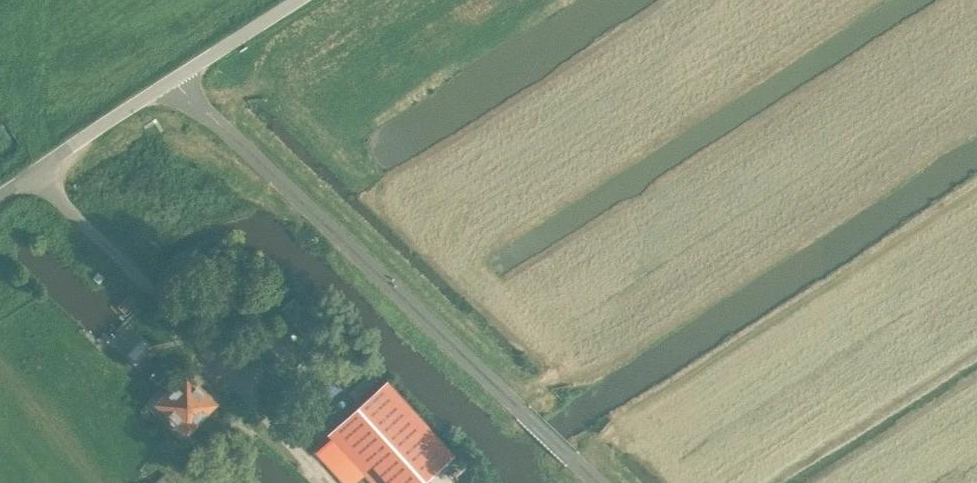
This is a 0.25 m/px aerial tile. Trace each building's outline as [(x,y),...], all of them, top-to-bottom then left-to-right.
[(174,290),(170,285),(165,289),(169,294),(174,290)] [(307,338),(319,328),(293,297),(281,306),(307,338)] [(186,375),(159,402),(172,415),(172,420),(179,427),(184,427),(186,429),(213,402),(186,375)] [(387,380),(327,432),(373,482),(422,482),(453,454),(387,380)] [(471,482),(493,482),(483,472),(471,482)] [(165,473),(154,482),(174,482),(165,473)]
